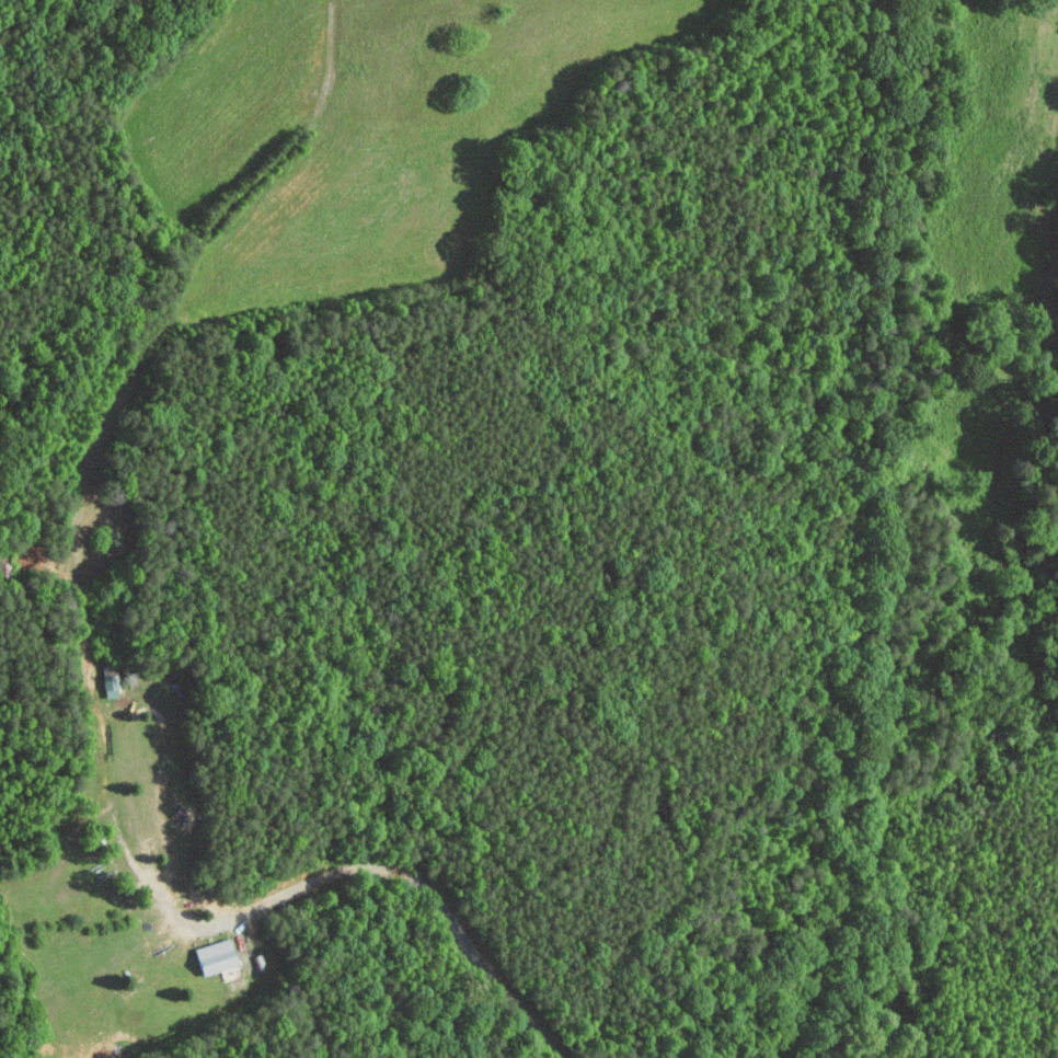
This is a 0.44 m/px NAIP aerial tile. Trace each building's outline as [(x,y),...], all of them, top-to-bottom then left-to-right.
[(196,974),(234,966),(229,938),(190,946),(196,974)]
